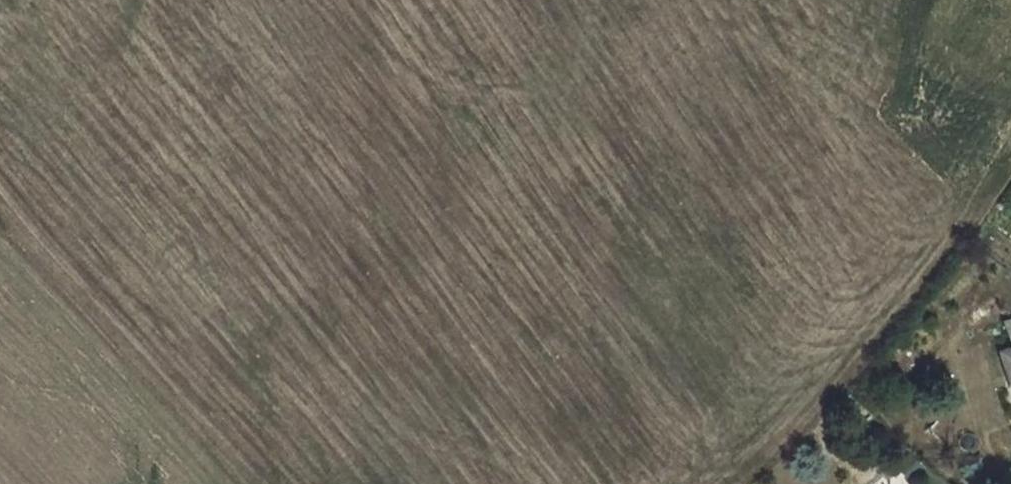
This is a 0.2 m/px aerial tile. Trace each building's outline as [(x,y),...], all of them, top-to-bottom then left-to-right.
[(994,354),(1006,391),(1010,389),(1010,348),(994,354)]
